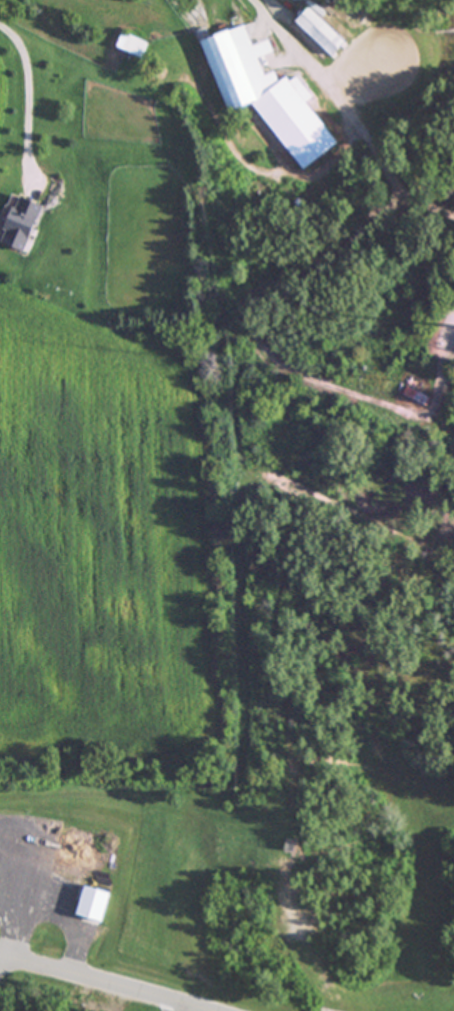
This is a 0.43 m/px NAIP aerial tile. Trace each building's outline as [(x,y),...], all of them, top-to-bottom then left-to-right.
[(292,21),(330,59),(345,44),(307,6),(292,21)] [(334,147),(286,77),(279,79),(265,88),(259,90),(257,86),(245,90),(237,63),(231,55),(224,31),(192,41),(215,114),(249,103),(296,172),(334,147)] [(20,253),(35,204),(8,196),(0,224),(0,247),(20,253)] [(403,395),(426,406),(430,399),(406,388),(403,395)] [(288,840),(276,840),(275,853),(287,853),(288,840)] [(104,924),(111,893),(78,886),(71,916),(104,924)]
